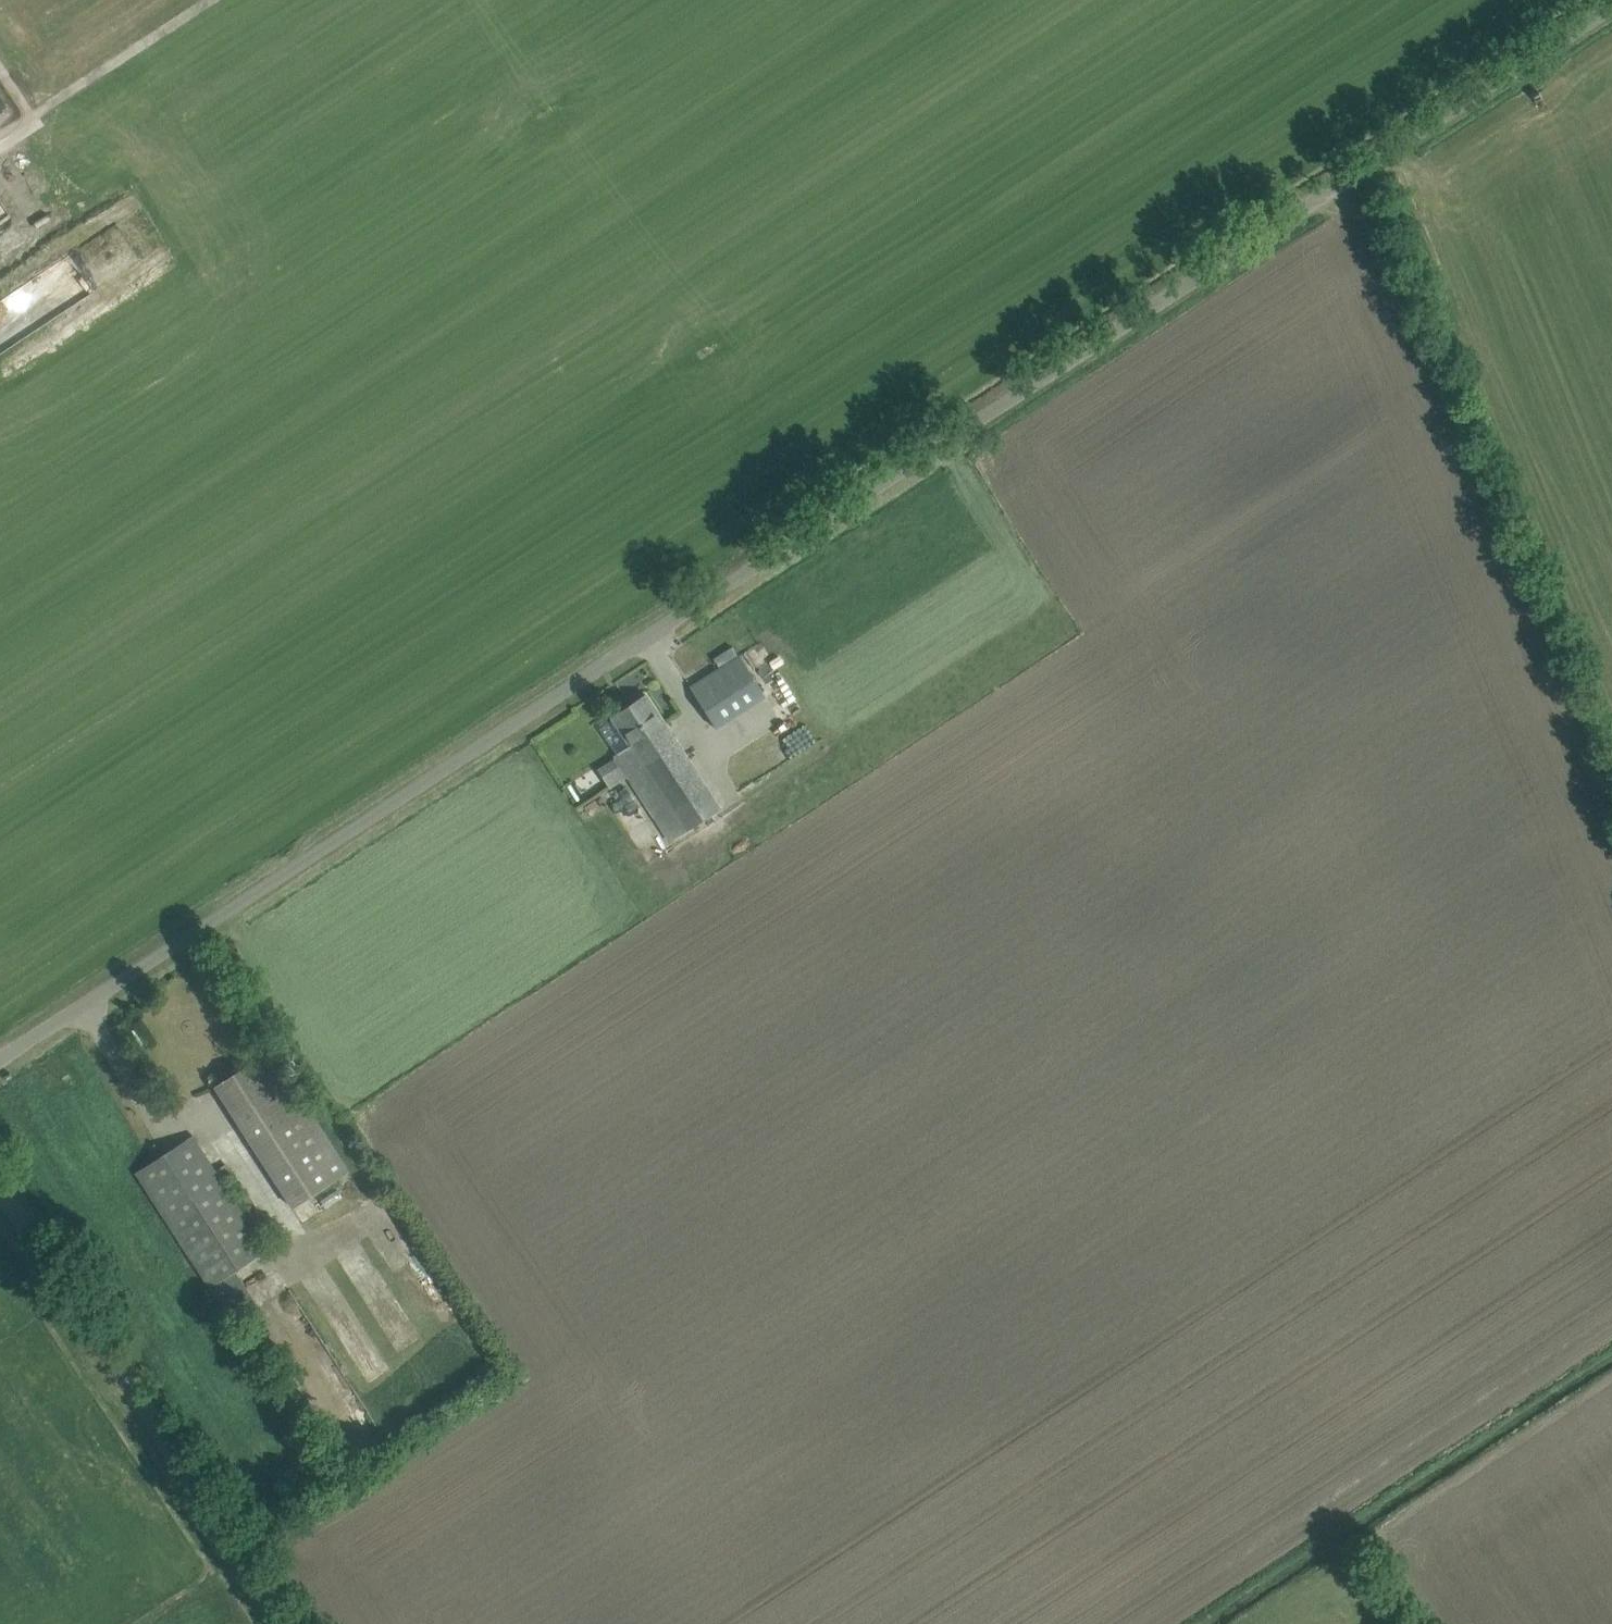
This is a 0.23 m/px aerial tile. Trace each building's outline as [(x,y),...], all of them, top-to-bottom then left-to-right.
[(716,666),(684,688),(712,728),(762,694),(729,645),(711,657),(716,666)] [(692,762),(659,713),(647,694),(612,717),(631,745),(615,756),(671,841),(720,808),(691,763),(692,762)] [(349,1172),(283,1069),(271,1051),(216,1087),(294,1207),(349,1172)] [(137,1173),(211,1287),(267,1251),(224,1185),(235,1178),(226,1164),(215,1171),(196,1141),(198,1140),(195,1136),(137,1173)]
